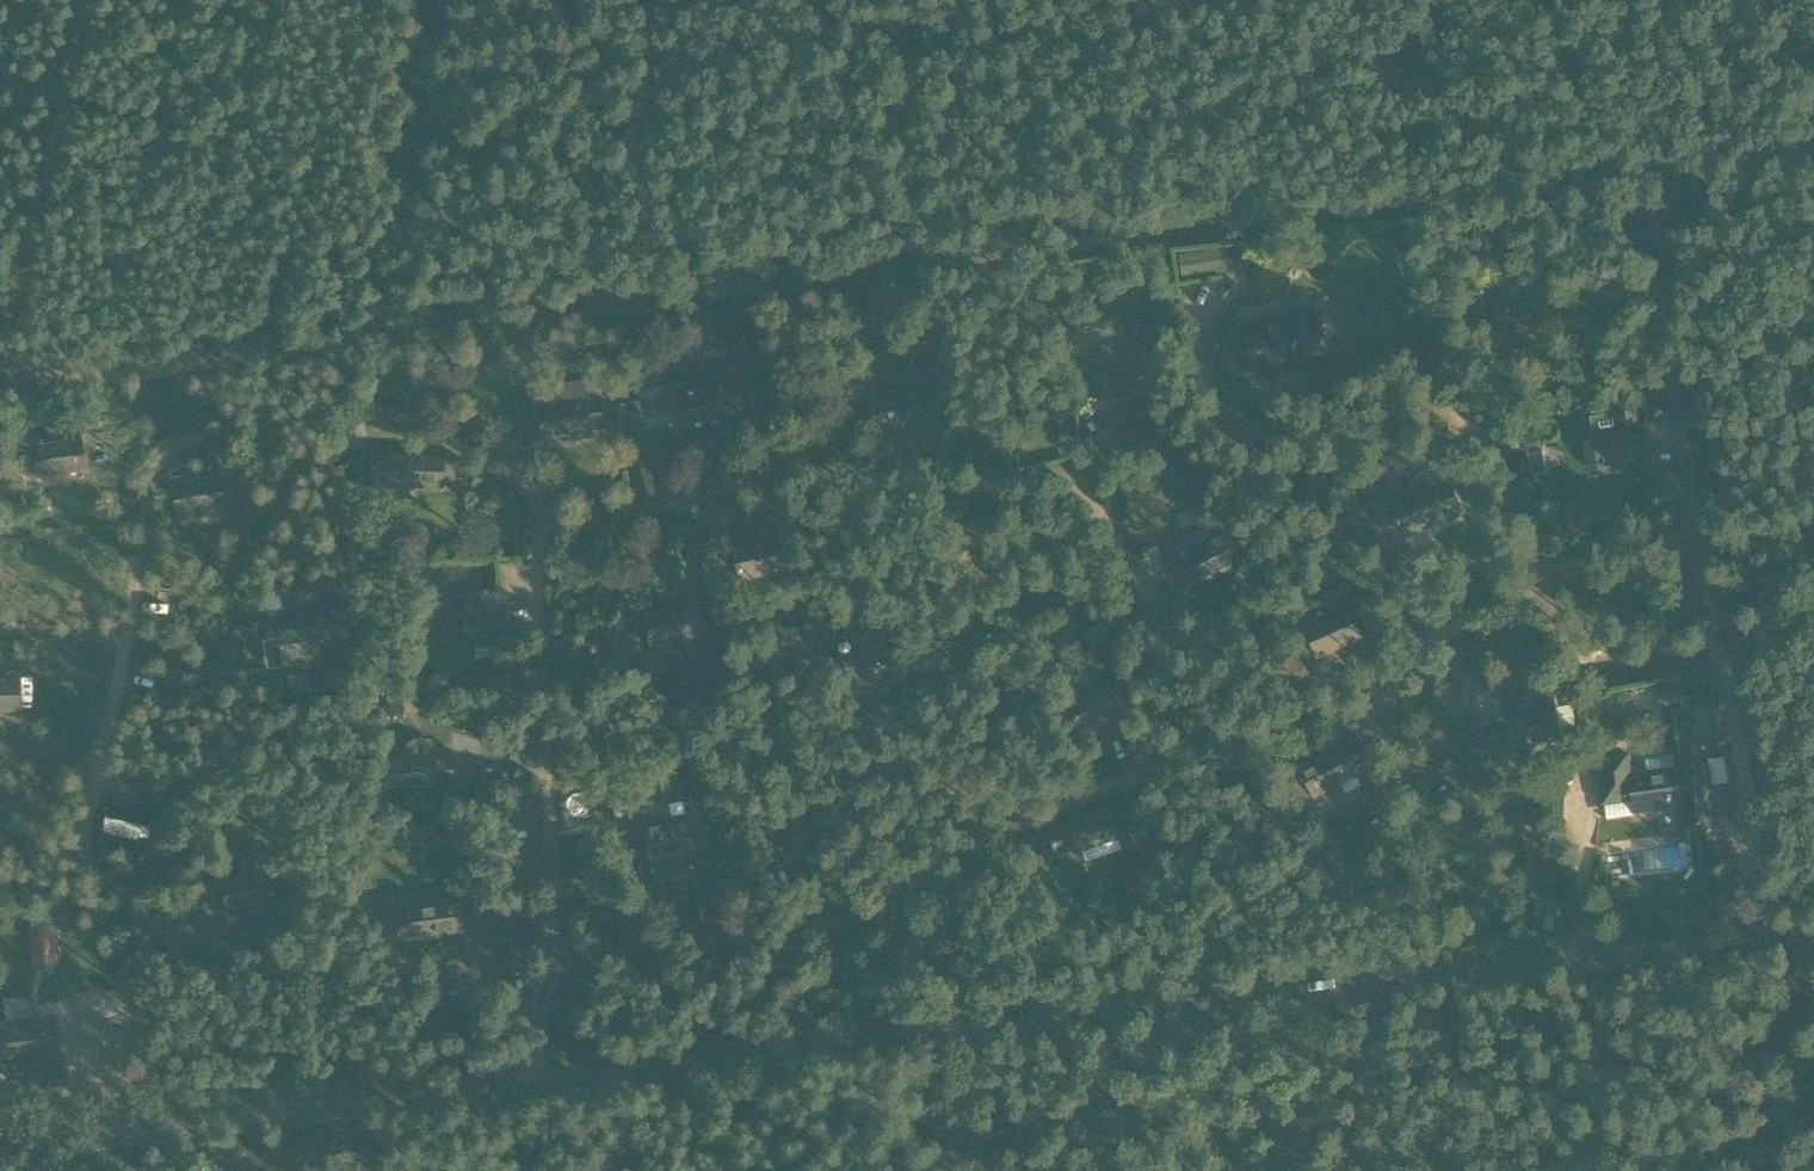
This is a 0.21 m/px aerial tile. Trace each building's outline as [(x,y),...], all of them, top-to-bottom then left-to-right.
[(1199,253),(1204,273),(1234,265),(1229,245),(1199,253)] [(1126,259),(1108,262),(1109,265),(1110,271),(1128,268),(1127,262),(1126,259)] [(1296,321),(1246,328),(1252,375),(1330,364),(1329,359),(1337,358),(1340,354),(1344,345),(1341,327),(1335,319),(1331,316),(1323,318),(1323,315),(1320,313),(1318,308),(1307,305),(1299,310),(1296,317),(1296,321)] [(629,352),(632,366),(645,364),(642,350),(629,352)] [(1101,369),(1105,401),(1155,394),(1151,363),(1149,354),(1122,357),(1124,367),(1101,369)] [(856,367),(858,379),(872,377),(870,365),(856,367)] [(1648,470),(1644,438),(1639,439),(1636,415),(1616,418),(1618,441),(1594,444),(1598,475),(1648,470)] [(16,441),(20,470),(35,468),(36,479),(85,473),(80,435),(67,436),(67,440),(39,444),(38,438),(16,441)] [(370,487),(442,490),(443,457),(371,455),(370,487)] [(1531,476),(1536,491),(1547,487),(1542,472),(1531,476)] [(205,515),(224,511),(217,475),(187,481),(186,476),(167,479),(176,523),(205,517),(205,515)] [(350,483),(334,483),(334,498),(350,498),(350,483)] [(1387,527),(1398,522),(1403,534),(1443,516),(1445,522),(1462,515),(1450,485),(1436,491),(1435,488),(1433,489),(1433,488),(1391,506),(1391,507),(1381,511),(1387,527)] [(791,569),(784,538),(782,531),(767,534),(769,541),(735,549),(741,580),(791,569)] [(1246,562),(1231,532),(1188,553),(1196,568),(1183,574),(1191,589),(1246,562)] [(1406,545),(1394,550),(1403,569),(1415,564),(1406,545)] [(465,615),(463,647),(503,646),(501,614),(487,614),(486,593),(464,593),(465,615)] [(1150,603),(1142,608),(1149,621),(1157,616),(1150,603)] [(645,613),(651,648),(708,639),(702,604),(645,613)] [(1308,627),(1322,658),(1362,639),(1347,609),(1308,627)] [(322,619),(312,620),(313,634),(323,633),(322,619)] [(315,658),(312,628),(276,631),(279,662),(315,658)] [(30,636),(12,636),(13,655),(31,654),(30,636)] [(862,655),(869,685),(916,675),(909,644),(862,655)] [(0,681),(0,713),(19,712),(18,675),(5,675),(5,681),(0,681)] [(1099,691),(1068,705),(1082,735),(1127,715),(1110,677),(1095,684),(1099,691)] [(1465,688),(1469,708),(1488,704),(1483,684),(1465,688)] [(1591,701),(1577,704),(1581,725),(1595,722),(1591,701)] [(1508,720),(1489,724),(1494,749),(1513,745),(1514,747),(1561,737),(1554,705),(1507,714),(1508,720)] [(1710,705),(1694,708),(1699,731),(1715,728),(1710,705)] [(1475,717),(1462,719),(1466,735),(1479,733),(1475,717)] [(1372,765),(1360,742),(1344,751),(1343,749),(1300,772),(1301,774),(1286,782),(1298,805),(1314,797),(1356,775),(1355,774),(1372,765)] [(436,758),(403,761),(403,759),(383,761),(385,785),(404,784),(404,791),(452,787),(449,758),(448,750),(435,752),(436,758)] [(1682,807),(1685,825),(1711,822),(1703,765),(1632,774),(1630,753),(1598,758),(1604,803),(1633,799),(1635,813),(1682,807)] [(1379,777),(1366,784),(1374,799),(1387,792),(1379,777)] [(799,787),(788,793),(794,804),(805,798),(799,787)] [(102,832),(145,841),(152,811),(108,802),(102,832)] [(1070,827),(1064,830),(1066,837),(1064,838),(1066,843),(1068,843),(1071,850),(1077,848),(1078,851),(1125,836),(1123,832),(1138,827),(1130,804),(1126,805),(1069,824),(1070,827)] [(642,824),(644,836),(648,859),(692,851),(690,845),(709,842),(705,818),(666,825),(665,820),(642,824)] [(281,871),(277,853),(262,856),(262,854),(238,859),(242,878),(208,884),(211,896),(222,894),(225,910),(272,901),(266,873),(281,871)] [(709,885),(705,902),(716,904),(720,888),(709,885)] [(488,892),(489,907),(503,906),(502,891),(488,892)] [(396,913),(399,938),(417,936),(418,937),(465,932),(461,899),(414,905),(414,910),(396,913)] [(1545,907),(1543,921),(1554,923),(1556,908),(1545,907)] [(512,924),(514,950),(530,949),(530,942),(537,942),(536,923),(512,924)] [(51,926),(26,928),(30,967),(55,964),(51,926)] [(41,1061),(37,1021),(0,1025),(0,1065),(41,1061)]
